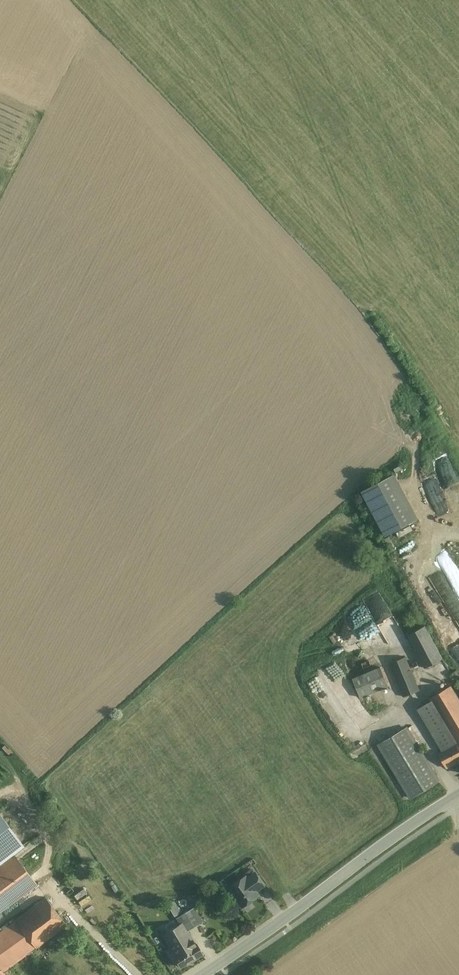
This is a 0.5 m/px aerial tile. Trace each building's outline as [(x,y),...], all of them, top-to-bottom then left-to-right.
[(416,519),(392,476),(360,494),(384,537),(416,519)] [(411,582),(421,605),(436,598),(426,576),(411,582)] [(443,658),(425,626),(407,636),(425,668),(443,658)] [(419,692),(405,657),(389,664),(403,698),(419,692)] [(361,662),(356,669),(363,674),(368,667),(361,662)] [(361,699),(388,687),(380,668),(353,680),(361,699)] [(431,701),(457,745),(441,754),(436,757),(444,770),(456,764),(458,762),(458,696),(455,688),(431,701)] [(353,695),(337,701),(344,720),(366,712),(363,703),(357,706),(353,695)] [(457,745),(431,701),(416,710),(441,754),(457,745)] [(437,784),(407,729),(377,746),(407,800),(437,784)] [(35,886),(7,850),(0,855),(0,913),(35,886)] [(227,886),(241,906),(257,895),(255,892),(264,885),(253,868),(227,886)] [(1,973),(67,926),(46,898),(0,931),(0,971),(1,973)] [(166,903),(173,915),(180,911),(173,899),(166,903)] [(199,957),(180,923),(158,935),(177,969),(199,957)]
